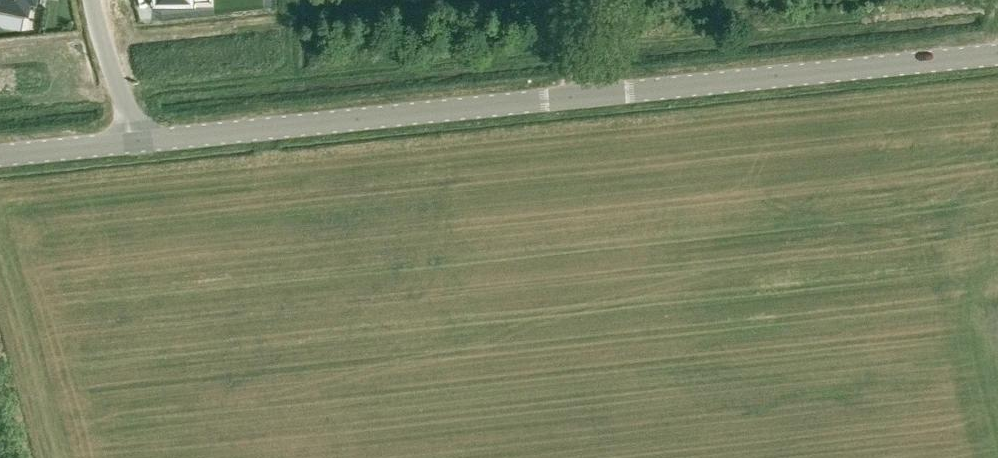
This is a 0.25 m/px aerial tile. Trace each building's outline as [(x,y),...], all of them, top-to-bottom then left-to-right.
[(4,6),(11,7),(14,8),(27,11),(29,0),(0,0),(0,5),(4,6)]
